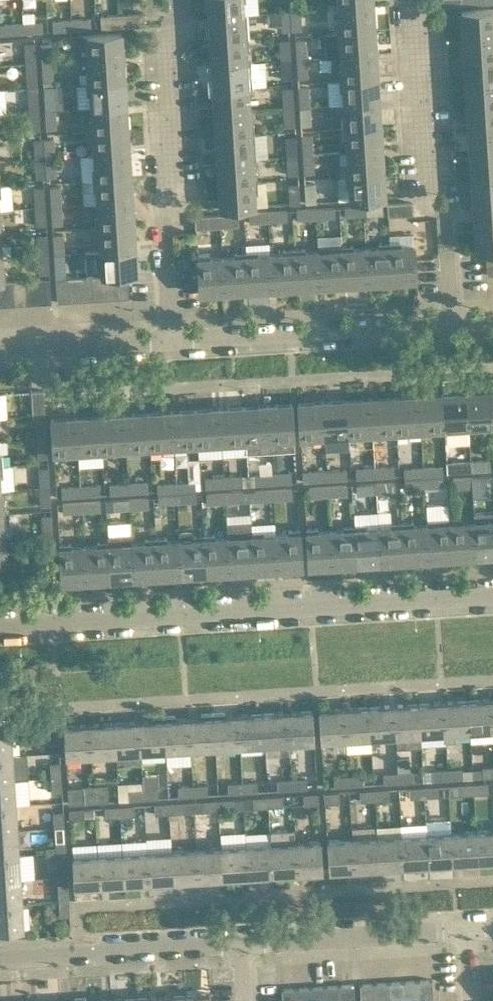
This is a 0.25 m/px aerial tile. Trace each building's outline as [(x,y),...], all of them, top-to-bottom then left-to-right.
[(209,15),(243,13),(243,0),(246,0),(209,0),(209,6),(208,6),(209,15)] [(336,19),(336,31),(374,29),(373,15),(374,14),(374,5),(339,7),(339,19),(336,19)] [(463,34),(492,32),(492,8),(461,10),(461,11),(463,11),(464,25),(462,25),(463,34)] [(301,11),(291,12),(292,29),(303,29),(301,11)] [(121,26),(145,24),(144,12),(120,14),(121,26)] [(280,12),(269,13),(270,24),(281,23),(282,30),(292,29),(291,12),(280,12)] [(210,25),(211,39),(248,37),(248,26),(244,26),(243,13),(209,15),(209,25),(210,25)] [(120,14),(101,15),(101,27),(121,26),(120,14)] [(90,17),(71,18),(72,29),(90,28),(91,28),(91,17),(90,17)] [(71,18),(53,20),(53,30),(72,29),(71,18)] [(42,20),(23,21),(24,32),(43,31),(43,30),(42,20)] [(23,21),(4,23),(5,33),(24,32),(23,21)] [(341,42),(342,55),(377,53),(376,43),(375,43),(374,29),(336,31),(337,42),(341,42)] [(88,46),(89,59),(124,57),(123,47),(122,47),(121,33),(122,33),(122,32),(84,34),(85,46),(88,46)] [(466,57),(492,56),(492,32),(463,34),(463,43),(465,43),(466,57)] [(324,33),(311,34),(312,44),(324,43),(324,33)] [(211,54),(212,63),(246,61),(246,48),(249,48),(248,37),(211,39),(212,54),(211,54)] [(294,40),(296,57),(306,57),(305,39),(294,40)] [(279,41),(280,60),(291,59),(290,40),(279,41)] [(35,42),(25,43),(26,62),(36,62),(35,42)] [(51,42),(42,42),(43,62),(53,61),(51,42)] [(338,68),(339,79),(377,77),(376,62),(377,62),(377,53),(342,55),(342,68),(338,68)] [(466,82),(492,80),(492,56),(466,57),(467,72),(465,72),(466,82)] [(86,71),(87,83),(124,80),(123,66),(124,66),(124,57),(89,59),(90,71),(86,71)] [(306,57),(296,57),(297,78),(308,77),(306,57)] [(291,59),(280,60),(281,79),(292,78),(291,59)] [(246,61),(212,63),(212,73),(213,73),(214,87),(251,85),(265,84),(264,60),(246,61)] [(53,61),(43,62),(44,81),(54,80),(53,61)] [(36,62),(26,62),(27,82),(37,81),(36,62)] [(339,79),(327,80),(328,103),(345,102),(345,103),(379,101),(379,91),(378,91),(377,77),(339,79)] [(91,94),(92,106),(127,104),(126,95),(125,95),(124,80),(87,83),(88,94),(91,94)] [(468,106),(492,105),(492,80),(466,82),(466,92),(468,92),(468,106)] [(214,102),(214,111),(249,109),(249,96),(252,96),(251,85),(214,87),(215,102),(214,102)] [(309,86),(299,87),(300,106),(310,105),(309,86)] [(293,87),(282,88),(284,107),(294,106),(293,87)] [(54,89),(45,89),(46,109),(56,108),(54,89)] [(38,90),(28,90),(29,110),(39,109),(38,90)] [(342,116),(342,127),(380,125),(379,110),(380,110),(379,101),(345,103),(345,116),(342,116)] [(90,119),(90,130),(127,128),(126,114),(128,114),(127,104),(92,106),(93,119),(90,119)] [(310,105),(300,106),(301,125),(311,124),(310,105)] [(468,121),(469,130),(492,128),(492,105),(468,106),(469,121),(468,121)] [(294,106),(284,107),(285,126),(295,125),(294,106)] [(56,108),(46,109),(47,128),(57,128),(56,108)] [(39,109),(29,110),(30,129),(40,129),(39,109)] [(216,121),(217,135),(254,133),(253,121),(250,122),(249,109),(214,111),(215,121),(216,121)] [(347,138),(348,151),(383,149),(382,139),(381,139),(380,125),(342,127),(343,138),(347,138)] [(94,141),(95,154),(130,152),(129,142),(128,142),(127,128),(90,130),(91,142),(94,141)] [(472,154),(492,152),(492,128),(469,130),(469,139),(471,139),(472,154)] [(216,150),(217,159),(252,157),(251,144),(255,143),(254,133),(217,135),(218,150),(216,150)] [(312,134),(302,135),(303,154),(313,153),(312,134)] [(296,135),(285,136),(287,155),(297,154),(296,135)] [(41,139),(34,139),(35,158),(45,158),(44,138),(41,139)] [(48,138),(44,138),(45,158),(55,157),(54,138),(48,138)] [(345,164),(346,175),(383,173),(382,169),(384,169),(383,149),(348,151),(349,164),(345,164)] [(92,167),(93,178),(130,176),(129,162),(131,161),(130,152),(95,154),(96,166),(92,167)] [(472,178),(492,176),(492,152),(472,154),(473,168),(472,168),(472,178)] [(313,153),(303,154),(304,173),(315,172),(313,153)] [(297,154),(287,155),(288,174),(298,173),(297,154)] [(55,157),(45,158),(47,177),(50,177),(57,176),(55,157)] [(220,180),(220,183),(257,181),(257,170),(253,170),(252,157),(217,159),(219,180),(220,180)] [(45,158),(35,158),(36,178),(43,177),(47,177),(45,158)] [(383,173),(346,175),(347,186),(351,186),(351,199),(385,197),(385,183),(383,183),(383,173)] [(97,188),(98,202),(133,199),(132,190),(131,190),(130,176),(93,178),(94,189),(97,188)] [(475,202),(492,201),(492,176),(472,178),(473,187),(474,187),(475,202)] [(257,181),(220,183),(221,193),(220,193),(221,208),(255,205),(254,192),(258,191),(257,181)] [(299,183),(289,184),(290,203),(300,203),(299,183)] [(316,202),(314,183),(304,184),(305,203),(316,202)] [(60,185),(51,186),(52,205),(62,204),(60,185)] [(44,186),(34,187),(35,205),(45,205),(44,186)] [(95,214),(96,226),(133,224),(132,209),(133,209),(133,199),(98,202),(99,214),(95,214)] [(475,226),(492,225),(492,201),(475,202),(476,216),(475,216),(475,226)] [(412,202),(402,202),(388,203),(389,215),(413,214),(412,202)] [(62,204),(52,205),(53,224),(63,224),(62,204)] [(383,204),(364,205),(364,215),(383,213),(383,204)] [(45,205),(35,205),(36,225),(46,225),(45,205)] [(364,205),(344,206),(345,216),(364,215),(364,205)] [(335,207),(316,208),(316,218),(335,217),(335,207)] [(316,208),(297,209),(297,219),(316,218),(316,208)] [(287,210),(268,211),(269,221),(288,220),(287,210)] [(268,211),(249,212),(249,222),(269,221),(268,211)] [(238,213),(220,214),(220,226),(239,225),(238,213)] [(220,226),(220,214),(195,216),(196,228),(220,226)] [(100,237),(101,250),(136,248),(135,238),(134,238),(133,224),(96,226),(97,237),(100,237)] [(486,250),(492,249),(492,225),(475,226),(476,235),(477,235),(478,248),(477,248),(477,250),(486,250)] [(63,233),(54,234),(55,253),(65,252),(63,233)] [(331,246),(342,245),(341,233),(317,234),(318,250),(331,249),(331,246)] [(47,234),(37,235),(38,254),(48,253),(47,234)] [(390,235),(390,242),(401,241),(402,245),(415,244),(414,234),(390,235)] [(401,241),(390,242),(393,280),(402,279),(402,278),(415,277),(415,278),(417,278),(415,244),(402,245),(401,241)] [(379,247),(366,247),(368,280),(383,279),(383,280),(393,280),(390,242),(379,243),(379,247)] [(246,245),(246,252),(257,251),(258,254),(270,253),(270,244),(246,245)] [(331,249),(318,250),(321,283),(335,283),(335,284),(345,283),(342,245),(331,246),(331,249)] [(353,245),(342,245),(345,283),(354,282),(354,281),(368,280),(366,247),(353,248),(353,245)] [(305,247),(294,248),(297,286),(306,285),(306,284),(321,283),(318,250),(306,251),(305,247)] [(101,250),(86,251),(87,275),(92,275),(99,274),(104,274),(116,273),(128,273),(138,272),(138,270),(136,270),(136,257),(136,248),(101,250)] [(283,253),(270,253),(273,286),(287,285),(287,287),(297,286),(294,248),(283,249),(283,253)] [(257,251),(246,252),(249,289),(258,289),(258,287),(273,286),(270,253),(258,254),(257,251)] [(65,252),(55,253),(56,272),(66,271),(65,252)] [(235,256),(222,257),(225,290),(239,289),(239,290),(249,289),(246,252),(235,252),(235,256)] [(48,253),(38,254),(39,273),(49,272),(48,253)] [(209,254),(198,255),(200,292),(210,292),(210,290),(225,290),(222,257),(209,258),(209,254)] [(116,273),(104,274),(106,298),(118,297),(116,273)] [(128,273),(116,273),(118,297),(130,297),(128,273)] [(99,274),(92,275),(94,299),(106,298),(104,274),(99,274)] [(80,275),(68,276),(70,300),(82,300),(80,275)] [(92,275),(80,275),(82,300),(94,299),(92,275)] [(70,300),(68,276),(56,277),(58,301),(70,300)] [(51,277),(39,278),(40,302),(52,301),(51,277)] [(39,278),(27,279),(28,303),(40,302),(39,278)] [(27,279),(15,280),(16,304),(28,303),(27,279)] [(4,305),(16,304),(15,280),(7,280),(3,281),(4,305)] [(30,374),(17,374),(18,386),(31,385),(30,374)] [(45,402),(44,389),(32,390),(33,415),(45,414),(45,402)] [(476,391),(467,392),(469,426),(482,425),(482,428),(492,428),(490,391),(476,391)] [(467,392),(443,393),(445,431),(446,441),(469,440),(469,426),(467,392)] [(428,394),(419,394),(421,429),(434,428),(434,432),(445,431),(443,393),(428,394)] [(409,396),(395,396),(397,434),(409,433),(409,429),(421,429),(419,394),(409,395),(409,396)] [(395,396),(371,398),(373,432),(386,431),(386,434),(397,434),(395,396)] [(361,399),(347,400),(349,437),(361,436),(361,432),(373,432),(371,398),(361,398),(361,399)] [(325,435),(323,400),(313,401),(313,402),(300,403),(300,402),(298,402),(301,440),(313,439),(312,436),(325,435)] [(332,400),(323,400),(325,435),(338,434),(338,438),(349,437),(347,400),(332,401),(332,400)] [(277,403),(268,404),(271,451),(295,449),(295,441),(293,422),(292,403),(290,403),(277,404),(277,403)] [(258,406),(244,406),(246,444),(247,452),(271,451),(268,404),(258,405),(258,406)] [(229,406),(220,407),(222,441),(235,440),(235,444),(246,444),(244,406),(229,407),(229,406)] [(210,408),(196,409),(198,446),(210,446),(210,442),(222,441),(220,407),(210,407),(210,408)] [(181,409),(172,410),(174,445),(187,444),(188,447),(198,446),(196,409),(181,410),(181,409)] [(162,412),(148,413),(150,449),(162,449),(162,445),(174,445),(172,410),(162,411),(162,412)] [(133,412),(124,413),(126,447),(139,447),(140,450),(150,449),(148,413),(133,414),(133,412)] [(115,415),(100,416),(102,453),(114,452),(114,448),(126,447),(124,413),(115,414),(115,415)] [(86,415),(76,416),(78,450),(79,466),(103,465),(102,453),(100,416),(86,417),(86,415)] [(78,450),(76,416),(67,417),(67,418),(53,419),(53,418),(51,418),(54,456),(66,455),(66,451),(78,450)] [(36,420),(37,438),(47,437),(46,419),(36,420)] [(47,437),(37,438),(39,457),(49,457),(47,437)] [(490,459),(471,460),(472,470),(491,469),(490,459)] [(471,460),(452,461),(453,471),(472,470),(471,460)] [(442,464),(423,466),(424,476),(442,474),(442,464)] [(394,465),(375,466),(376,476),(395,475),(394,465)] [(375,466),(356,467),(357,477),(376,476),(375,466)] [(423,466),(404,467),(405,474),(405,477),(424,476),(423,466)] [(39,468),(40,486),(50,485),(49,467),(39,468)] [(346,468),(327,469),(328,479),(347,478),(346,468)] [(327,469),(308,470),(309,480),(328,479),(327,469)] [(291,471),(272,472),(273,482),(291,481),(291,471)] [(272,472),(253,474),(254,484),(273,482),(272,472)] [(243,474),(224,475),(225,485),(244,484),(243,474)] [(442,474),(424,476),(425,485),(444,484),(443,478),(443,474),(442,474)] [(224,475),(205,477),(206,487),(225,485),(224,475)] [(491,475),(472,476),(473,486),(492,485),(491,475)] [(424,476),(405,477),(405,481),(406,487),(425,485),(424,476)] [(472,476),(453,478),(454,487),(473,486),(472,476)] [(147,480),(129,482),(129,492),(148,490),(147,480)] [(195,480),(176,482),(177,492),(196,490),(196,487),(195,480)] [(395,481),(376,483),(377,492),(396,491),(395,481)] [(129,482),(110,483),(110,493),(129,492),(129,482)] [(176,482),(157,483),(158,490),(158,493),(177,492),(176,482)] [(99,483),(81,485),(81,495),(100,493),(99,483)] [(376,483),(357,484),(358,493),(377,492),(376,483)] [(347,484),(328,486),(329,495),(348,494),(347,484)] [(50,485),(40,486),(41,505),(51,505),(50,485)] [(81,485),(62,486),(62,496),(81,495),(81,485)] [(328,486),(309,487),(310,496),(329,495),(328,486)] [(292,488),(273,489),(274,499),(293,497),(292,488)] [(273,489),(254,490),(255,500),(274,499),(273,489)] [(196,490),(177,492),(178,502),(197,500),(196,494),(196,490)] [(244,491),(225,492),(226,502),(245,500),(244,491)] [(177,492),(158,493),(158,496),(159,503),(178,502),(177,492)] [(225,492),(206,493),(207,503),(226,502),(225,492)] [(148,497),(130,498),(130,508),(149,506),(148,497)] [(130,498),(106,500),(106,509),(130,508),(130,498)] [(100,500),(82,501),(82,511),(101,509),(100,500)] [(82,501),(63,502),(63,512),(82,511),(82,501)] [(378,510),(354,512),(355,525),(357,562),(372,561),(372,562),(381,561),(379,527),(378,510)] [(474,513),(475,521),(477,555),(487,555),(487,553),(492,553),(492,511),(474,513)] [(42,516),(43,534),(53,534),(52,515),(42,516)] [(462,518),(451,519),(453,556),(468,555),(468,556),(477,555),(475,521),(462,522),(462,518)] [(440,523),(427,524),(429,558),(439,558),(439,557),(453,556),(451,519),(440,520),(440,523)] [(251,520),(227,521),(228,537),(230,571),(240,570),(254,569),(252,532),(251,520)] [(414,521),(403,522),(405,559),(420,558),(420,559),(429,558),(427,524),(415,525),(414,521)] [(392,526),(379,527),(381,561),(391,561),(391,560),(405,559),(403,522),(392,523),(392,526)] [(344,530),(331,530),(334,564),(343,564),(343,563),(357,562),(355,525),(344,526),(344,530)] [(334,564),(331,530),(319,531),(318,527),(307,528),(309,566),(311,566),(311,565),(324,564),(325,565),(334,564)] [(289,533),(276,533),(278,568),(288,567),(288,566),(301,566),(301,567),(303,566),(300,529),(289,529),(289,533)] [(263,531),(252,532),(254,569),(269,568),(278,568),(276,533),(263,534),(263,531)] [(132,532),(108,533),(108,541),(110,578),(125,577),(125,578),(134,577),(132,543),(132,532)] [(53,534),(43,534),(44,553),(54,553),(53,534)] [(215,534),(204,535),(206,572),(221,571),(221,572),(230,571),(228,537),(216,537),(215,534)] [(193,539),(180,540),(182,574),(192,573),(206,572),(204,535),(193,535),(193,539)] [(0,537),(0,561),(9,561),(8,549),(4,550),(4,537),(0,537)] [(168,537),(156,538),(158,575),(173,574),(173,575),(182,574),(180,540),(168,540),(168,537)] [(146,542),(132,543),(134,577),(144,577),(144,576),(158,575),(156,538),(145,538),(146,542)] [(97,545),(84,546),(87,580),(96,580),(96,579),(110,578),(108,541),(97,541),(97,545)] [(87,580),(84,546),(72,546),(71,543),(60,544),(62,582),(64,581),(77,580),(77,581),(87,580)] [(469,700),(470,729),(471,741),(492,740),(492,698),(469,700)] [(455,730),(470,729),(469,700),(444,701),(446,741),(456,740),(455,730)] [(444,701),(419,703),(421,733),(421,744),(446,743),(446,741),(444,701)] [(396,734),(421,733),(419,703),(394,704),(396,734)] [(371,736),(396,734),(394,704),(369,706),(371,736)] [(346,737),(371,736),(369,706),(344,707),(346,737)] [(344,707),(319,709),(321,729),(321,739),(333,738),(334,750),(347,749),(346,737),(344,707)] [(291,740),(316,739),(314,709),(289,711),(291,740)] [(216,745),(241,744),(239,714),(227,715),(226,711),(214,712),(216,745)] [(266,742),(291,740),(289,711),(264,713),(266,742)] [(191,747),(216,745),(214,712),(202,712),(202,716),(189,717),(191,747)] [(241,744),(266,742),(264,713),(239,714),(241,744)] [(166,749),(191,747),(189,717),(176,718),(176,714),(164,715),(166,749)] [(141,750),(166,749),(164,715),(151,716),(152,720),(139,720),(141,750)] [(116,752),(141,750),(139,720),(114,722),(116,752)] [(91,753),(116,752),(114,722),(89,724),(91,753)] [(91,753),(89,724),(64,725),(66,755),(91,753)] [(48,726),(49,741),(59,740),(58,726),(48,726)] [(13,754),(12,729),(0,730),(0,755),(13,754)] [(15,779),(13,754),(0,755),(0,780),(15,779)] [(60,761),(50,761),(51,776),(61,775),(60,761)] [(482,766),(483,775),(492,775),(492,765),(482,766)] [(461,767),(449,768),(449,778),(462,777),(461,767)] [(449,778),(449,768),(433,769),(433,779),(449,778)] [(422,769),(399,771),(399,781),(423,779),(422,769)] [(399,781),(399,771),(384,772),(384,782),(399,781)] [(364,774),(349,775),(350,785),(364,784),(364,774)] [(350,785),(349,775),(334,775),(334,785),(350,785)] [(60,776),(49,777),(50,791),(61,790),(60,776)] [(306,777),(292,778),(293,788),(307,787),(306,777)] [(293,788),(292,778),(277,779),(277,789),(293,788)] [(16,803),(15,779),(0,780),(0,804),(16,803)] [(257,780),(243,781),(243,791),(257,791),(257,780)] [(243,791),(243,781),(227,782),(228,792),(243,791)] [(474,793),(489,792),(488,782),(473,783),(474,793)] [(460,794),(474,793),(473,783),(459,784),(460,794)] [(107,784),(92,785),(93,801),(108,800),(107,784)] [(206,784),(192,785),(193,795),(207,794),(206,784)] [(93,801),(92,785),(67,786),(68,802),(93,801)] [(193,795),(192,785),(177,785),(177,796),(193,795)] [(439,785),(425,786),(425,796),(439,795),(439,785)] [(425,796),(425,786),(409,786),(410,797),(425,796)] [(157,787),(143,788),(144,798),(158,797),(157,787)] [(144,798),(143,788),(128,789),(128,799),(144,798)] [(389,788),(375,789),(375,799),(389,798),(389,788)] [(375,799),(375,789),(359,790),(360,800),(375,799)] [(339,791),(324,792),(325,802),(339,801),(339,791)] [(318,793),(304,794),(304,803),(319,802),(318,793)] [(282,795),(266,796),(266,805),(283,804),(282,795)] [(266,805),(266,796),(253,797),(254,806),(266,805)] [(233,798),(217,799),(217,809),(234,808),(233,798)] [(217,809),(217,799),(204,800),(205,809),(217,809)] [(185,801),(168,802),(169,812),(185,811),(185,801)] [(169,812),(168,802),(156,803),(156,812),(169,812)] [(18,829),(16,803),(0,804),(0,830),(18,829)] [(133,804),(119,805),(120,815),(134,814),(133,804)] [(120,815),(119,805),(104,806),(105,816),(120,815)] [(83,817),(82,808),(69,809),(70,818),(83,817)] [(63,810),(54,811),(54,826),(64,825),(63,810)] [(451,817),(427,818),(427,822),(428,833),(430,867),(442,866),(441,862),(454,861),(452,832),(451,817)] [(427,822),(401,823),(402,835),(404,864),(416,863),(416,867),(430,867),(428,833),(427,822)] [(64,825),(54,826),(55,841),(65,840),(64,825)] [(19,853),(18,829),(0,830),(0,855),(19,853)] [(492,859),(492,829),(476,830),(478,860),(492,859)] [(454,861),(478,860),(476,830),(452,832),(454,861)] [(222,846),(220,846),(222,876),(247,874),(245,845),(246,845),(245,831),(221,832),(222,846)] [(379,866),(404,864),(402,835),(378,836),(379,866)] [(354,867),(379,866),(378,836),(352,838),(354,867)] [(330,869),(354,867),(352,838),(328,839),(330,869)] [(296,871),(323,869),(322,840),(294,841),(296,871)] [(271,873),(296,871),(294,841),(269,843),(271,873)] [(247,874),(271,873),(269,843),(246,845),(245,845),(247,874)] [(195,878),(222,876),(220,846),(194,848),(195,878)] [(173,879),(195,878),(194,848),(171,849),(173,879)] [(149,881),(173,879),(171,849),(147,851),(149,881)] [(124,882),(149,881),(147,851),(122,852),(124,882)] [(99,884),(124,882),(122,852),(97,854),(99,884)] [(21,878),(19,853),(0,855),(0,880),(21,878)] [(75,885),(99,884),(97,854),(73,855),(75,885)] [(66,860),(57,861),(57,876),(67,875),(66,860)] [(67,875),(57,876),(58,890),(68,890),(67,875)] [(23,904),(21,878),(0,880),(0,905),(23,904)] [(60,900),(59,900),(60,915),(61,915),(70,914),(69,901),(69,900),(68,900),(60,900)] [(0,905),(0,930),(24,928),(23,904),(0,905)] [(419,1000),(434,1000),(432,978),(418,979),(419,1000)] [(418,979),(404,980),(405,1000),(419,1000),(418,979)] [(404,980),(389,981),(390,1000),(405,1000),(404,980)] [(389,981),(375,982),(376,1000),(390,1000),(389,981)] [(360,983),(361,1000),(376,1000),(375,982),(360,983)] [(340,984),(341,1000),(355,1000),(354,983),(340,984)] [(326,985),(327,1000),(341,1000),(340,984),(326,985)] [(311,986),(312,1000),(327,1000),(325,985),(311,986)] [(297,987),(298,1000),(312,1000),(311,986),(297,987)] [(282,988),(283,1000),(298,1000),(297,987),(282,988)] [(187,994),(187,1000),(212,1000),(211,992),(187,994)]
